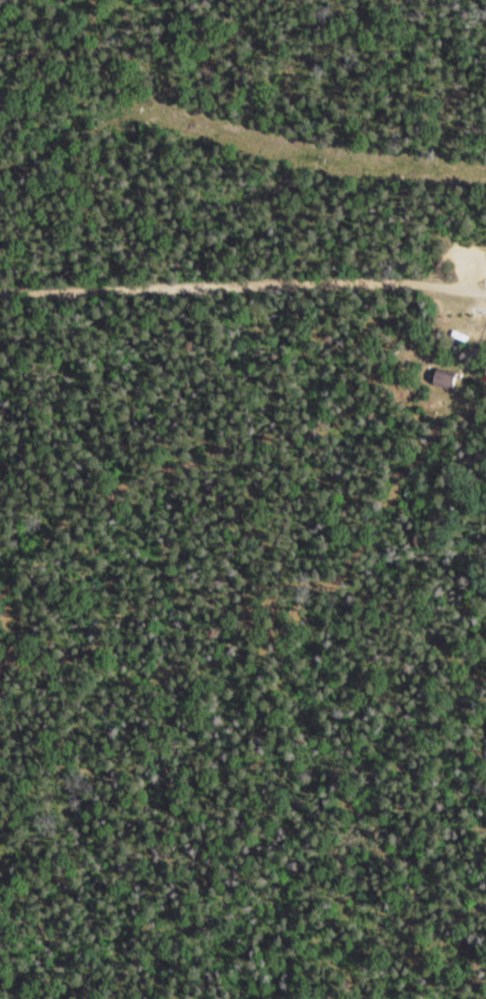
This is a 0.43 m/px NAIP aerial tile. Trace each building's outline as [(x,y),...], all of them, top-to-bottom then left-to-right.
[(450,389),(453,377),(433,371),(429,383),(450,389)]
